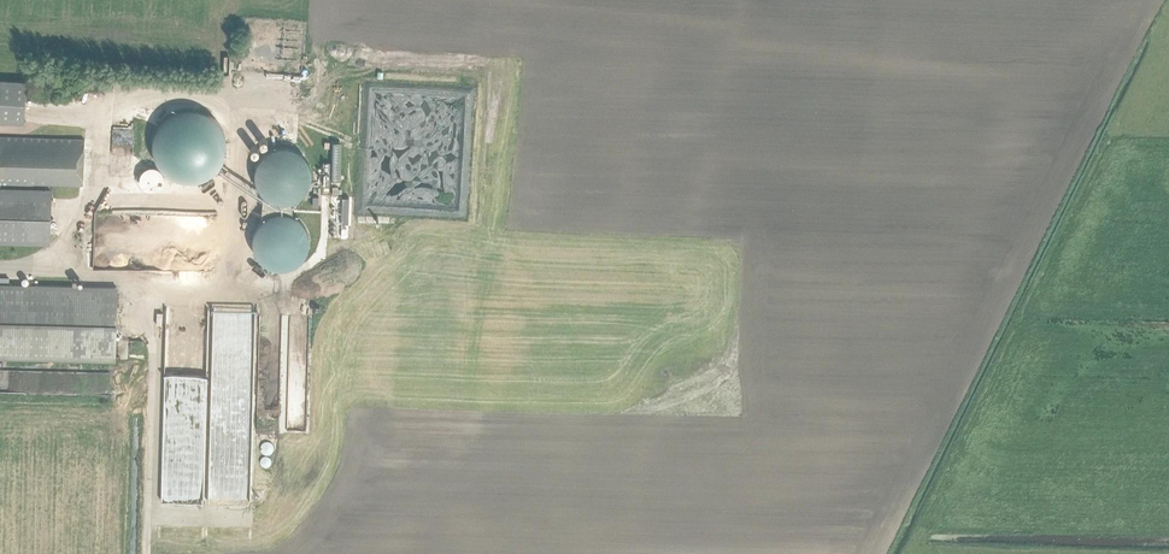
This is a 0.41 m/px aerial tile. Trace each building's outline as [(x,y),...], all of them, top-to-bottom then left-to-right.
[(272,0),(263,0),(262,8),(272,8),(272,0)] [(24,123),(26,81),(0,80),(0,122),(24,123)] [(226,150),(226,146),(226,142),(225,138),(224,133),(222,129),(220,125),(217,121),(213,117),(209,114),(205,112),(200,110),(195,109),(190,108),(185,109),(181,109),(176,111),(173,112),(169,114),(166,116),(163,119),(160,123),(157,127),(155,131),(153,136),(152,141),(152,146),(152,151),(153,156),(155,161),(157,165),(160,169),(163,172),(166,175),(169,177),(173,179),(176,181),(181,182),(185,183),(190,183),(195,183),(200,182),(205,180),(209,177),(213,174),(217,171),(220,167),(222,162),(224,158),(225,154),(226,150)] [(137,144),(137,129),(116,130),(116,144),(137,144)] [(82,185),(84,139),(0,137),(0,184),(82,185)] [(263,195),(261,220),(260,221),(259,222),(257,224),(256,226),(255,227),(254,230),(253,232),(253,235),(252,236),(252,238),(252,241),(252,244),(252,245),(253,247),(253,249),(253,250),(254,252),(255,255),(257,257),(257,258),(259,260),(261,262),(263,263),(265,265),(266,266),(268,267),(271,268),(273,269),(277,269),(279,269),(282,269),(284,269),(286,269),(288,268),(291,268),(293,267),(295,265),(297,264),(299,262),(300,261),(302,260),(304,258),(304,256),(306,254),(307,252),(308,250),(308,247),(309,246),(309,243),(309,242),(309,239),(309,237),(308,234),(308,233),(307,232),(306,229),(306,228),(305,226),(303,224),(302,222),(301,221),(299,219),(298,218),(296,217),(293,216),(292,215),(293,202),(296,200),(298,199),(300,198),(302,196),(304,194),(305,192),(307,190),(307,189),(309,187),(309,185),(310,183),(310,180),(311,178),(311,175),(311,173),(310,170),(310,168),(309,167),(309,164),(307,162),(307,161),(305,159),(305,158),(303,156),(302,155),(301,154),(299,152),(297,151),(295,150),(293,149),(290,148),(289,148),(286,147),(285,147),(282,147),(280,147),(277,148),(276,148),(273,149),(272,149),(271,149),(269,151),(268,151),(265,153),(264,154),(262,156),(261,157),(259,159),(258,161),(257,164),(256,166),(255,167),(255,170),(254,172),(254,175),(254,177),(254,179),(255,180),(255,182),(256,185),(256,186),(257,188),(259,191),(259,192),(261,194),(263,195)] [(164,181),(164,179),(164,178),(164,177),(163,175),(163,174),(162,173),(161,171),(160,170),(158,169),(157,168),(155,168),(154,167),(152,167),(151,167),(149,168),(148,168),(147,168),(145,169),(144,170),(143,171),(142,172),(141,173),(141,174),(140,176),(140,178),(140,179),(140,181),(140,183),(141,184),(141,185),(142,187),(143,188),(144,189),(145,189),(147,190),(148,191),(149,191),(151,191),(152,191),(154,191),(155,191),(157,190),(158,189),(160,188),(161,187),(162,186),(163,185),(163,183),(164,182),(164,181)] [(50,192),(0,191),(0,241),(49,242),(50,192)] [(114,362),(117,289),(0,284),(0,358),(114,362)] [(202,428),(210,428),(213,380),(171,377),(167,430),(189,432),(189,424),(202,425),(202,428)] [(206,488),(207,474),(194,474),(194,488),(206,488)]
